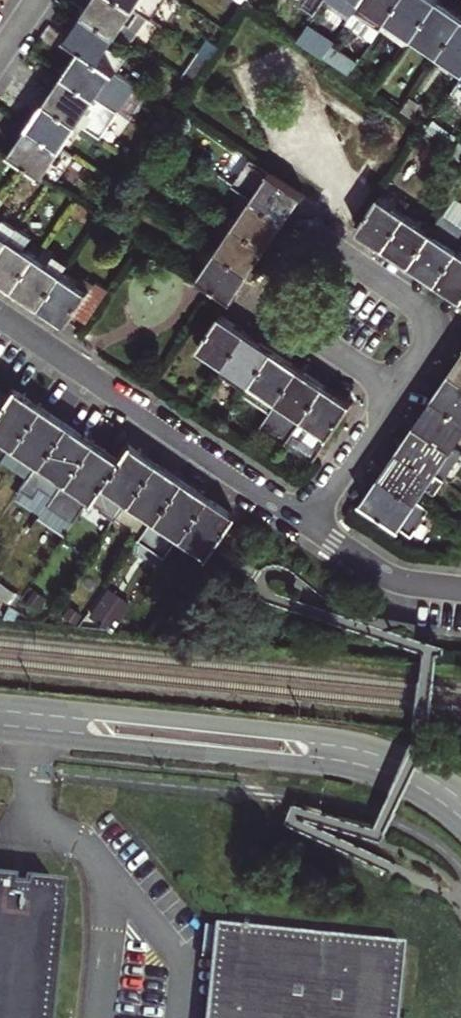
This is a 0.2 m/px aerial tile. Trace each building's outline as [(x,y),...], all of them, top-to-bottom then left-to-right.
[(78,18),(109,40),(127,14),(107,0),(91,0),(78,18)] [(127,14),(137,0),(107,0),(127,14)] [(401,0),(364,0),(357,10),(383,27),(391,16),(401,0)] [(438,0),(401,0),(391,16),(416,33),(438,0)] [(460,23),(460,11),(445,0),(438,0),(416,33),(442,50),(460,23)] [(78,18),(60,44),(76,55),(91,66),(109,40),(78,18)] [(442,50),(460,63),(460,23),(442,50)] [(91,66),(76,55),(58,81),(89,102),(106,76),(91,66)] [(89,102),(58,81),(40,108),(71,129),(89,102)] [(71,129),(40,108),(22,134),(53,155),(71,129)] [(53,155),(22,134),(4,160),(47,190),(65,163),(53,155)] [(257,196),(287,217),(305,190),(274,169),(257,196)] [(382,193),(361,224),(387,242),(408,211),(382,193)] [(240,222),(270,242),(287,217),(257,196),(240,222)] [(408,211),(387,242),(413,259),(434,229),(408,211)] [(20,223),(8,215),(0,226),(0,254),(20,223)] [(413,259),(439,276),(460,244),(460,228),(443,216),(434,229),(413,259)] [(222,248),(253,268),(270,242),(240,222),(222,248)] [(18,284),(37,254),(24,245),(33,232),(20,223),(0,254),(0,272),(18,284)] [(439,276),(460,292),(460,244),(439,276)] [(203,276),(234,296),(253,268),(222,248),(203,276)] [(18,284),(44,301),(64,272),(37,254),(18,284)] [(64,272),(44,301),(73,321),(77,314),(90,321),(111,289),(99,281),(92,291),(64,272)] [(229,360),(249,330),(223,312),(203,342),(229,360)] [(248,387),(275,348),(249,330),(229,360),(223,370),(248,387)] [(274,404),(301,365),(275,348),(248,387),(274,404)] [(297,426),(326,382),(301,365),(274,404),(262,422),(288,439),(297,426)] [(456,368),(438,393),(460,408),(460,371),(456,368)] [(324,444),(353,400),(326,382),(297,426),(324,444)] [(12,383),(0,401),(0,433),(12,441),(38,401),(12,383)] [(438,393),(421,419),(456,443),(460,436),(460,408),(438,393)] [(64,419),(38,401),(12,441),(38,458),(64,419)] [(90,436),(64,419),(38,458),(64,475),(90,436)] [(421,419),(403,445),(439,468),(448,475),(460,456),(460,447),(456,443),(421,419)] [(116,454),(90,436),(64,475),(47,500),(73,518),(90,493),(116,454)] [(153,457),(126,439),(116,454),(90,493),(103,501),(101,504),(115,513),(127,495),(153,457)] [(439,468),(403,445),(386,471),(421,495),(427,486),(437,492),(446,479),(436,472),(439,468)] [(178,474),(153,457),(127,495),(152,512),(178,474)] [(421,495),(386,471),(367,498),(415,530),(433,503),(421,495)] [(204,491),(178,474),(152,512),(178,529),(204,491)] [(231,509),(204,491),(178,529),(206,547),(231,509)] [(0,884),(0,1017),(55,1017),(66,912),(63,912),(65,890),(28,887),(27,893),(18,892),(19,886),(0,884)] [(227,926),(217,1017),(241,1017),(251,929),(227,926)] [(251,929),(241,1017),(410,1017),(418,945),(251,929)]
